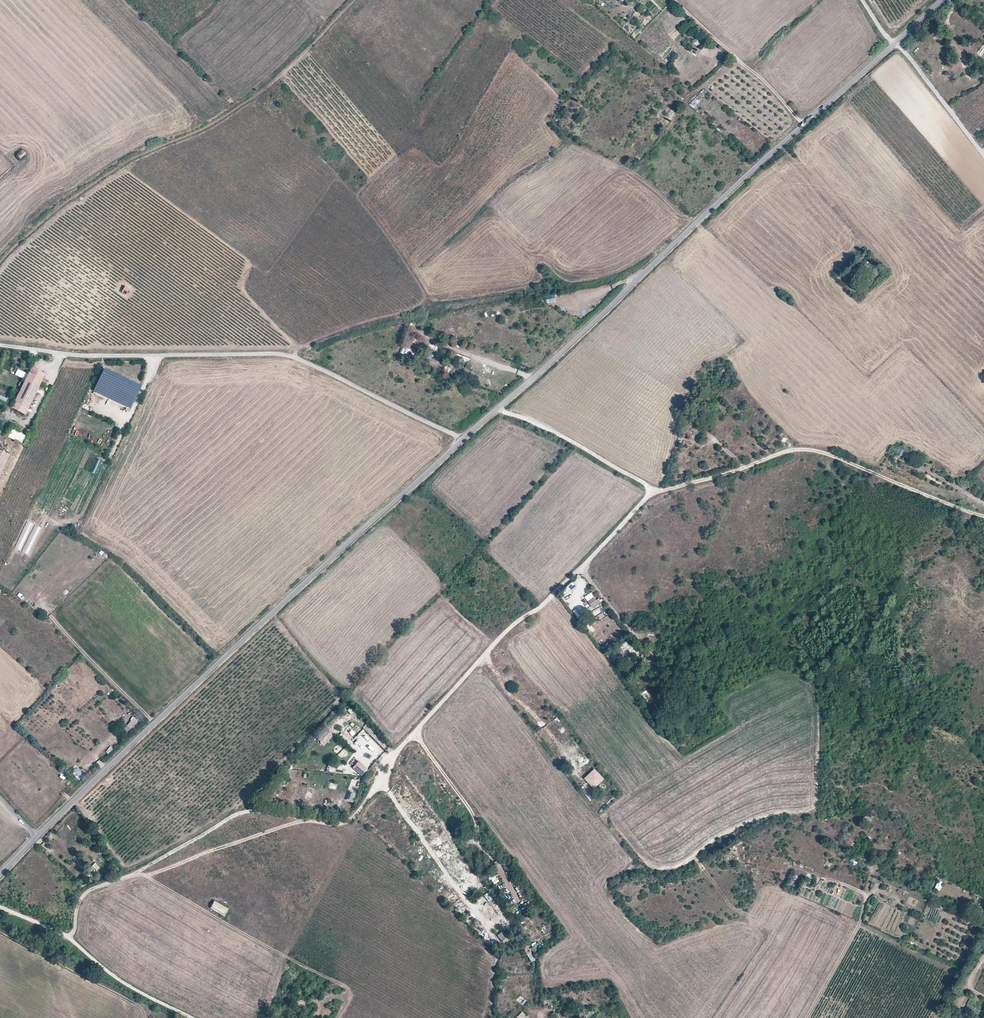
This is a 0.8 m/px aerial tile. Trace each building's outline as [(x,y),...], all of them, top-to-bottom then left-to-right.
[(696,97),(689,104),(693,108),(700,101),(696,97)] [(27,154),(22,150),(17,155),(21,160),(27,154)] [(855,274),(856,273),(860,269),(863,266),(861,263),(858,266),(857,265),(851,270),(855,274)] [(126,295),(130,288),(125,286),(121,293),(126,295)] [(405,358),(410,347),(405,345),(400,357),(405,358)] [(33,367),(30,373),(43,380),(46,374),(33,367)] [(142,387),(105,369),(94,391),(132,409),(142,387)] [(16,401),(29,407),(43,380),(30,373),(16,401)] [(29,407),(16,401),(13,407),(26,414),(29,407)] [(9,437),(22,444),(26,436),(13,429),(9,437)] [(897,453),(902,455),(905,448),(899,446),(897,453)] [(0,450),(0,475),(9,455),(0,450)] [(600,602),(598,599),(595,600),(593,597),(587,601),(592,608),(600,602)] [(625,650),(631,643),(627,640),(621,646),(625,650)] [(132,730),(139,722),(135,718),(128,726),(132,730)] [(693,749),(701,744),(698,741),(690,746),(693,749)] [(368,768),(358,761),(353,767),(362,775),(368,768)] [(77,778),(81,774),(76,768),(71,773),(77,778)] [(604,779),(595,768),(584,778),(594,788),(604,779)] [(356,793),(348,791),(345,800),(353,802),(356,793)] [(65,825),(55,833),(58,836),(67,828),(65,825)] [(103,849),(100,852),(106,860),(109,857),(103,849)] [(494,885),(499,882),(495,875),(490,877),(494,885)] [(484,896),(489,902),(493,898),(488,892),(484,896)] [(228,909),(214,901),(210,908),(224,916),(228,909)] [(511,940),(508,936),(502,941),(505,945),(511,940)] [(538,944),(530,949),(534,957),(543,952),(538,944)] [(531,952),(527,954),(531,963),(536,961),(531,952)] [(519,995),(516,1001),(524,1006),(528,1000),(519,995)]
